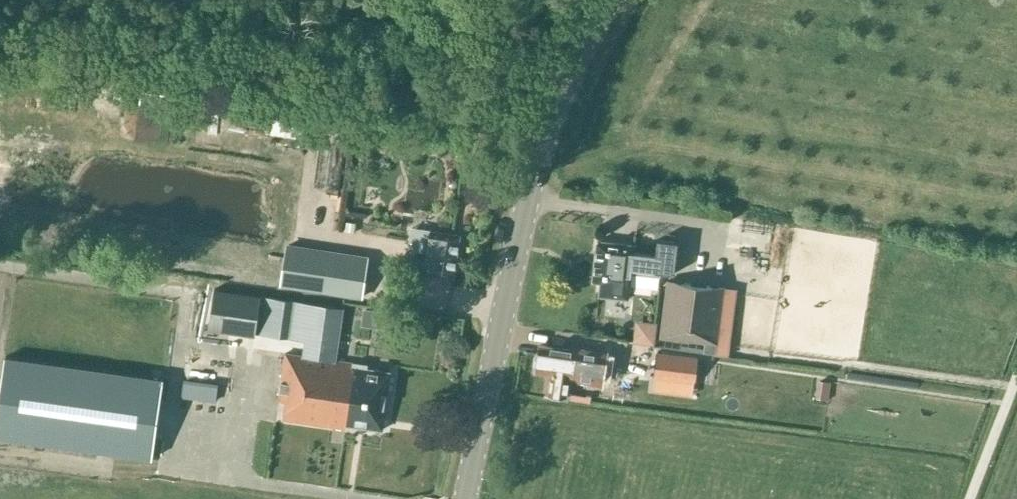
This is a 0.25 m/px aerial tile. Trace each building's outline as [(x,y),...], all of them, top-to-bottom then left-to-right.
[(182,94),(140,90),(138,104),(180,110),(182,94)] [(323,115),(314,188),(338,191),(347,118),(323,115)] [(370,133),(368,148),(382,150),(384,134),(370,133)] [(460,234),(428,229),(425,252),(418,251),(415,270),(454,276),(460,234)] [(677,241),(657,238),(655,255),(634,252),(635,244),(596,240),(591,282),(599,283),(597,296),(628,300),(632,268),(674,272),(677,241)] [(367,257),(288,245),(282,285),(362,296),(367,257)] [(373,250),(372,267),(381,267),(382,250),(373,250)] [(721,345),(726,287),(668,281),(662,339),(721,345)] [(382,430),(390,372),(367,368),(367,364),(336,360),(343,308),(215,289),(209,329),(256,336),(257,332),(307,339),(304,356),(286,353),(279,401),(286,402),(283,419),(346,428),(346,425),(382,430)] [(602,311),(625,313),(626,300),(603,298),(602,311)] [(645,361),(648,344),(628,340),(624,357),(645,361)] [(571,376),(573,377),(575,365),(592,368),(592,370),(611,373),(614,355),(598,352),(598,351),(577,347),(577,350),(541,345),(540,357),(536,358),(535,365),(538,367),(538,371),(551,373),(548,393),(553,393),(554,397),(561,398),(563,395),(568,396),(571,376)] [(696,382),(699,357),(659,352),(656,378),(696,382)] [(4,354),(0,385),(0,438),(153,458),(164,376),(4,354)] [(183,412),(220,413),(221,384),(226,384),(227,360),(184,358),(183,412)] [(716,380),(717,359),(699,358),(698,380),(716,380)] [(817,382),(816,401),(828,401),(829,383),(817,382)]
